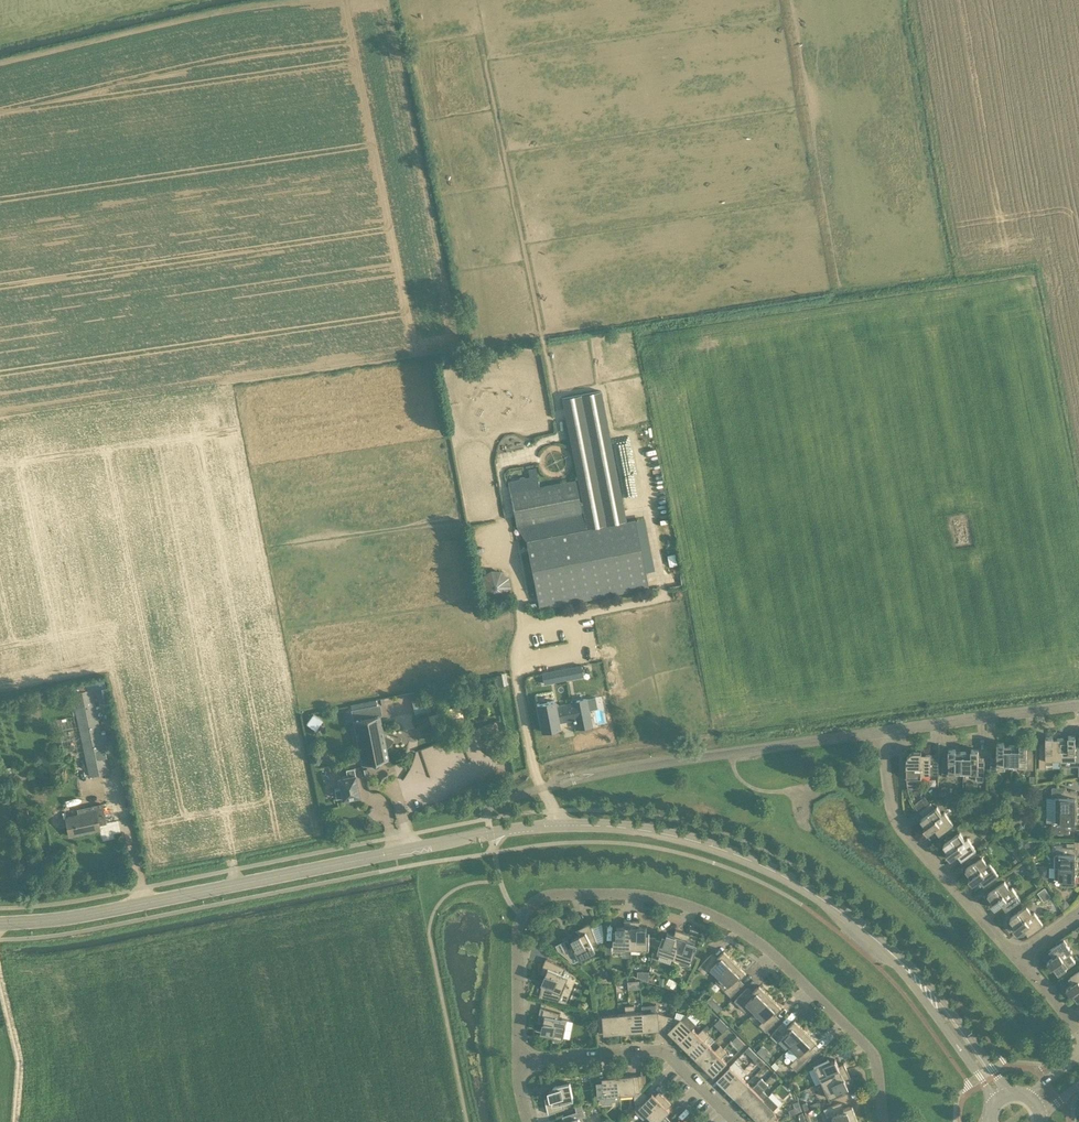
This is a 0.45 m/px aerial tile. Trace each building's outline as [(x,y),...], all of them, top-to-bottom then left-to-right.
[(635,520),(626,521),(601,391),(562,398),(587,529),(526,541),(539,608),(648,587),(635,520)] [(516,526),(582,513),(575,480),(532,488),(530,478),(507,482),(516,526)] [(966,541),(965,517),(954,518),(955,542),(966,541)] [(480,574),(487,592),(508,585),(501,566),(480,574)] [(581,665),(574,666),(576,677),(583,675),(581,665)] [(555,670),(548,671),(550,682),(557,681),(555,670)] [(502,674),(495,675),(497,686),(504,685),(502,674)] [(89,776),(109,771),(91,688),(72,693),(89,776)] [(434,688),(376,699),(377,704),(376,704),(378,715),(379,715),(380,719),(414,713),(411,698),(427,695),(430,710),(438,708),(434,688)] [(427,695),(411,698),(414,713),(430,710),(427,695)] [(554,700),(536,703),(542,730),(559,727),(558,721),(573,718),(573,720),(575,720),(576,727),(576,728),(588,726),(585,710),(588,709),(589,709),(597,708),(595,696),(586,698),(576,700),(572,701),(571,701),(571,702),(571,703),(558,706),(555,706),(555,703),(554,700)] [(376,704),(344,710),(347,721),(353,720),(362,763),(368,762),(370,764),(373,766),(378,765),(381,762),(381,760),(387,758),(385,748),(389,745),(391,742),(390,737),(387,735),(383,734),(380,719),(379,715),(378,715),(376,704)] [(321,719),(313,714),(306,723),(314,728),(321,719)] [(1053,759),(1060,759),(1060,738),(1053,738),(1053,736),(1045,736),(1045,743),(1040,743),(1040,746),(1039,746),(1039,769),(1046,769),(1046,760),(1053,760),(1053,759)] [(1078,766),(1078,746),(1075,746),(1075,736),(1068,736),(1068,738),(1060,738),(1060,765),(1078,766)] [(1004,766),(1012,766),(1012,745),(1004,745),(1004,742),(997,742),(997,753),(990,753),(990,769),(997,769),(997,767),(1004,767),(1004,766)] [(1012,745),(1012,766),(1019,766),(1019,767),(1026,767),(1026,769),(1033,769),(1033,753),(1026,753),(1027,742),(1019,742),(1019,745),(1012,745)] [(955,773),(963,773),(963,751),(956,751),(956,749),(948,749),(948,760),(942,760),(942,776),(949,776),(949,773),(955,773)] [(971,751),(963,751),(963,773),(971,773),(976,774),(976,779),(978,781),(982,781),(984,779),(984,760),(978,760),(978,749),(971,749),(971,751)] [(921,788),(921,774),(938,774),(938,767),(930,767),(930,754),(921,754),(921,750),(920,751),(915,751),(913,751),(912,752),(910,752),(909,753),(908,755),(907,756),(907,757),(906,759),(906,760),(906,779),(907,784),(908,788),(921,788)] [(353,793),(359,792),(354,767),(346,769),(347,776),(338,778),(341,788),(335,789),(336,798),(342,797),(343,799),(345,798),(347,799),(349,799),(351,797),(354,796),(353,793)] [(1054,810),(1078,810),(1078,801),(1076,801),(1076,791),(1064,791),(1064,787),(1050,787),(1050,797),(1054,797),(1054,810)] [(923,796),(916,802),(920,807),(928,801),(923,796)] [(934,828),(939,834),(953,824),(944,812),(942,813),(937,806),(934,808),(930,803),(918,811),(922,817),(920,818),(925,826),(923,827),(927,833),(934,828)] [(78,809),(79,815),(66,817),(69,836),(100,829),(99,825),(106,823),(102,804),(78,809)] [(1078,810),(1054,810),(1054,823),(1052,823),(1052,834),(1069,834),(1069,829),(1075,829),(1075,819),(1078,819),(1078,810)] [(956,854),(961,860),(976,849),(967,837),(965,839),(960,832),(943,844),(948,851),(946,853),(950,858),(956,854)] [(1061,845),(1051,845),(1051,855),(1054,855),(1054,867),(1077,867),(1077,858),(1075,858),(1075,847),(1061,847),(1061,845)] [(1019,860),(1025,855),(1021,850),(1015,854),(1019,860)] [(970,857),(974,862),(982,857),(978,852),(970,857)] [(979,878),(983,885),(998,874),(990,862),(987,864),(982,856),(982,857),(974,862),(965,868),(970,876),(968,877),(972,883),(979,878)] [(1077,867),(1054,867),(1054,880),(1060,880),(1060,886),(1075,886),(1075,876),(1077,876),(1077,867)] [(1042,884),(1038,878),(1033,881),(1037,887),(1042,884)] [(1001,903),(1006,909),(1020,899),(1012,887),(1010,889),(1004,881),(987,893),(993,900),(990,902),(994,908),(1001,903)] [(1064,909),(1069,905),(1065,899),(1059,903),(1064,909)] [(1023,927),(1028,934),(1043,923),(1034,911),(1032,913),(1026,906),(1010,918),(1015,925),(1012,927),(1017,932),(1023,927)] [(613,948),(631,948),(632,920),(624,920),(624,926),(617,926),(616,933),(613,933),(613,948)] [(632,920),(631,948),(649,949),(649,934),(646,934),(646,927),(639,927),(640,921),(632,920)] [(593,945),(598,943),(590,923),(576,930),(579,935),(572,938),(575,944),(571,946),(567,938),(555,944),(558,950),(572,963),(596,951),(593,945)] [(657,952),(674,958),(683,931),(676,929),(674,935),(667,932),(665,939),(662,938),(661,941),(659,948),(657,952)] [(691,934),(683,931),(674,958),(691,964),(696,949),(693,948),(695,942),(688,939),(691,934)] [(1053,965),(1058,973),(1075,960),(1070,953),(1072,951),(1063,940),(1049,950),(1053,956),(1046,961),(1051,967),(1053,965)] [(711,968),(719,976),(735,961),(724,950),(716,958),(711,954),(698,967),(705,974),(711,968)] [(572,987),(565,985),(570,971),(565,968),(546,958),(539,973),(545,974),(541,996),(566,1001),(572,987)] [(735,961),(719,976),(715,981),(731,996),(742,985),(738,980),(746,972),(735,961)] [(1077,999),(1078,998),(1078,969),(1068,977),(1072,983),(1066,988),(1070,994),(1072,992),(1077,999)] [(750,1006),(755,1011),(770,996),(759,985),(751,993),(746,988),(734,1000),(745,1011),(750,1006)] [(685,997),(679,994),(676,1001),(683,1003),(685,997)] [(770,996),(755,1011),(764,1020),(759,1024),(766,1031),(778,1020),(773,1015),(781,1006),(770,996)] [(624,1013),(618,1013),(620,1032),(632,1031),(629,1005),(625,1006),(625,1011),(624,1013)] [(634,1005),(629,1005),(632,1031),(644,1030),(642,1011),(636,1012),(635,1011),(634,1005)] [(548,1032),(548,1035),(563,1037),(566,1020),(559,1018),(560,1013),(540,1007),(537,1022),(543,1023),(542,1030),(548,1032)] [(642,1011),(644,1030),(644,1029),(658,1028),(664,1030),(669,1015),(656,1011),(643,1013),(642,1011)] [(674,1017),(669,1015),(664,1030),(670,1031),(680,1041),(679,1042),(692,1028),(696,1025),(686,1015),(676,1012),(674,1017)] [(619,1032),(620,1032),(618,1013),(618,1015),(598,1016),(599,1033),(619,1031),(619,1032)] [(781,1037),(790,1046),(805,1030),(794,1019),(786,1028),(781,1023),(770,1035),(777,1042),(781,1037)] [(697,1032),(692,1028),(679,1042),(688,1050),(706,1032),(703,1028),(699,1032),(697,1032)] [(805,1030),(790,1046),(785,1052),(794,1060),(790,1064),(797,1071),(813,1054),(808,1050),(816,1041),(805,1030)] [(709,1035),(706,1032),(688,1050),(696,1059),(709,1045),(705,1041),(705,1039),(709,1035)] [(739,1047),(744,1041),(737,1034),(731,1040),(739,1047)] [(713,1049),(709,1045),(696,1059),(704,1067),(723,1048),(720,1045),(715,1049),(713,1049)] [(758,1051),(767,1059),(772,1053),(762,1045),(758,1051)] [(726,1052),(723,1048),(704,1067),(713,1076),(727,1062),(722,1058),(722,1056),(726,1052)] [(822,1082),(847,1070),(843,1063),(838,1066),(835,1059),(829,1062),(828,1059),(824,1061),(822,1057),(814,1063),(815,1065),(814,1066),(822,1082)] [(775,1061),(771,1065),(776,1070),(780,1066),(775,1061)] [(716,1079),(725,1088),(744,1069),(740,1065),(736,1070),(734,1070),(730,1065),(716,1079)] [(747,1072),(744,1069),(725,1088),(734,1096),(747,1082),(743,1078),(743,1076),(747,1072)] [(850,1077),(847,1070),(822,1082),(829,1098),(843,1092),(842,1089),(848,1086),(845,1079),(850,1077)] [(618,1077),(620,1093),(640,1091),(634,1097),(634,1098),(641,1091),(640,1090),(639,1075),(618,1077)] [(620,1100),(620,1093),(618,1077),(598,1079),(598,1081),(595,1081),(597,1097),(599,1096),(600,1102),(602,1103),(602,1104),(610,1103),(612,1101),(620,1100)] [(545,1098),(548,1113),(565,1108),(564,1102),(574,1100),(570,1082),(555,1085),(556,1088),(549,1090),(551,1097),(545,1098)] [(751,1086),(747,1082),(734,1096),(742,1104),(760,1086),(757,1082),(753,1086),(751,1086)] [(764,1089),(760,1086),(742,1104),(751,1113),(764,1099),(760,1095),(760,1093),(764,1089)] [(648,1097),(641,1091),(634,1098),(635,1111),(644,1119),(647,1115),(665,1098),(659,1092),(655,1096),(652,1093),(648,1097)] [(764,1099),(751,1113),(752,1112),(761,1121),(775,1121),(778,1121),(773,1110),(778,1105),(768,1095),(764,1099)] [(670,1119),(665,1115),(669,1110),(667,1108),(671,1104),(665,1098),(647,1115),(654,1121),(667,1121),(670,1119)] [(574,1104),(576,1112),(582,1110),(581,1103),(574,1104)] [(835,1121),(851,1121),(857,1120),(852,1105),(841,1109),(839,1103),(823,1108),(826,1117),(832,1115),(835,1121)] [(579,1118),(584,1116),(582,1110),(576,1112),(562,1116),(564,1121),(580,1121),(579,1118)]
